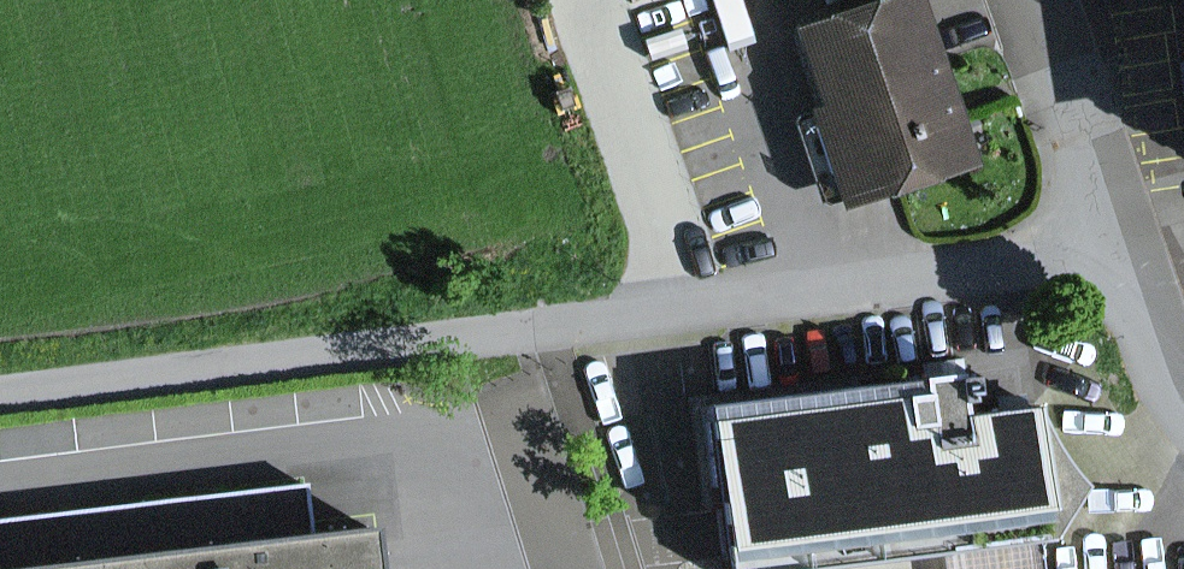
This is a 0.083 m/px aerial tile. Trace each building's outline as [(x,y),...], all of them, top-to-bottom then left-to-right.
[(767,15),(830,195),(981,142),(931,0),(811,0),(767,15)] [(1183,65),(1183,0),(1176,0),(1183,65)] [(733,568),(926,568),(1061,553),(1048,440),(969,449),(965,409),(718,438),(733,568)] [(37,568),(373,568),(369,531),(37,568)]
